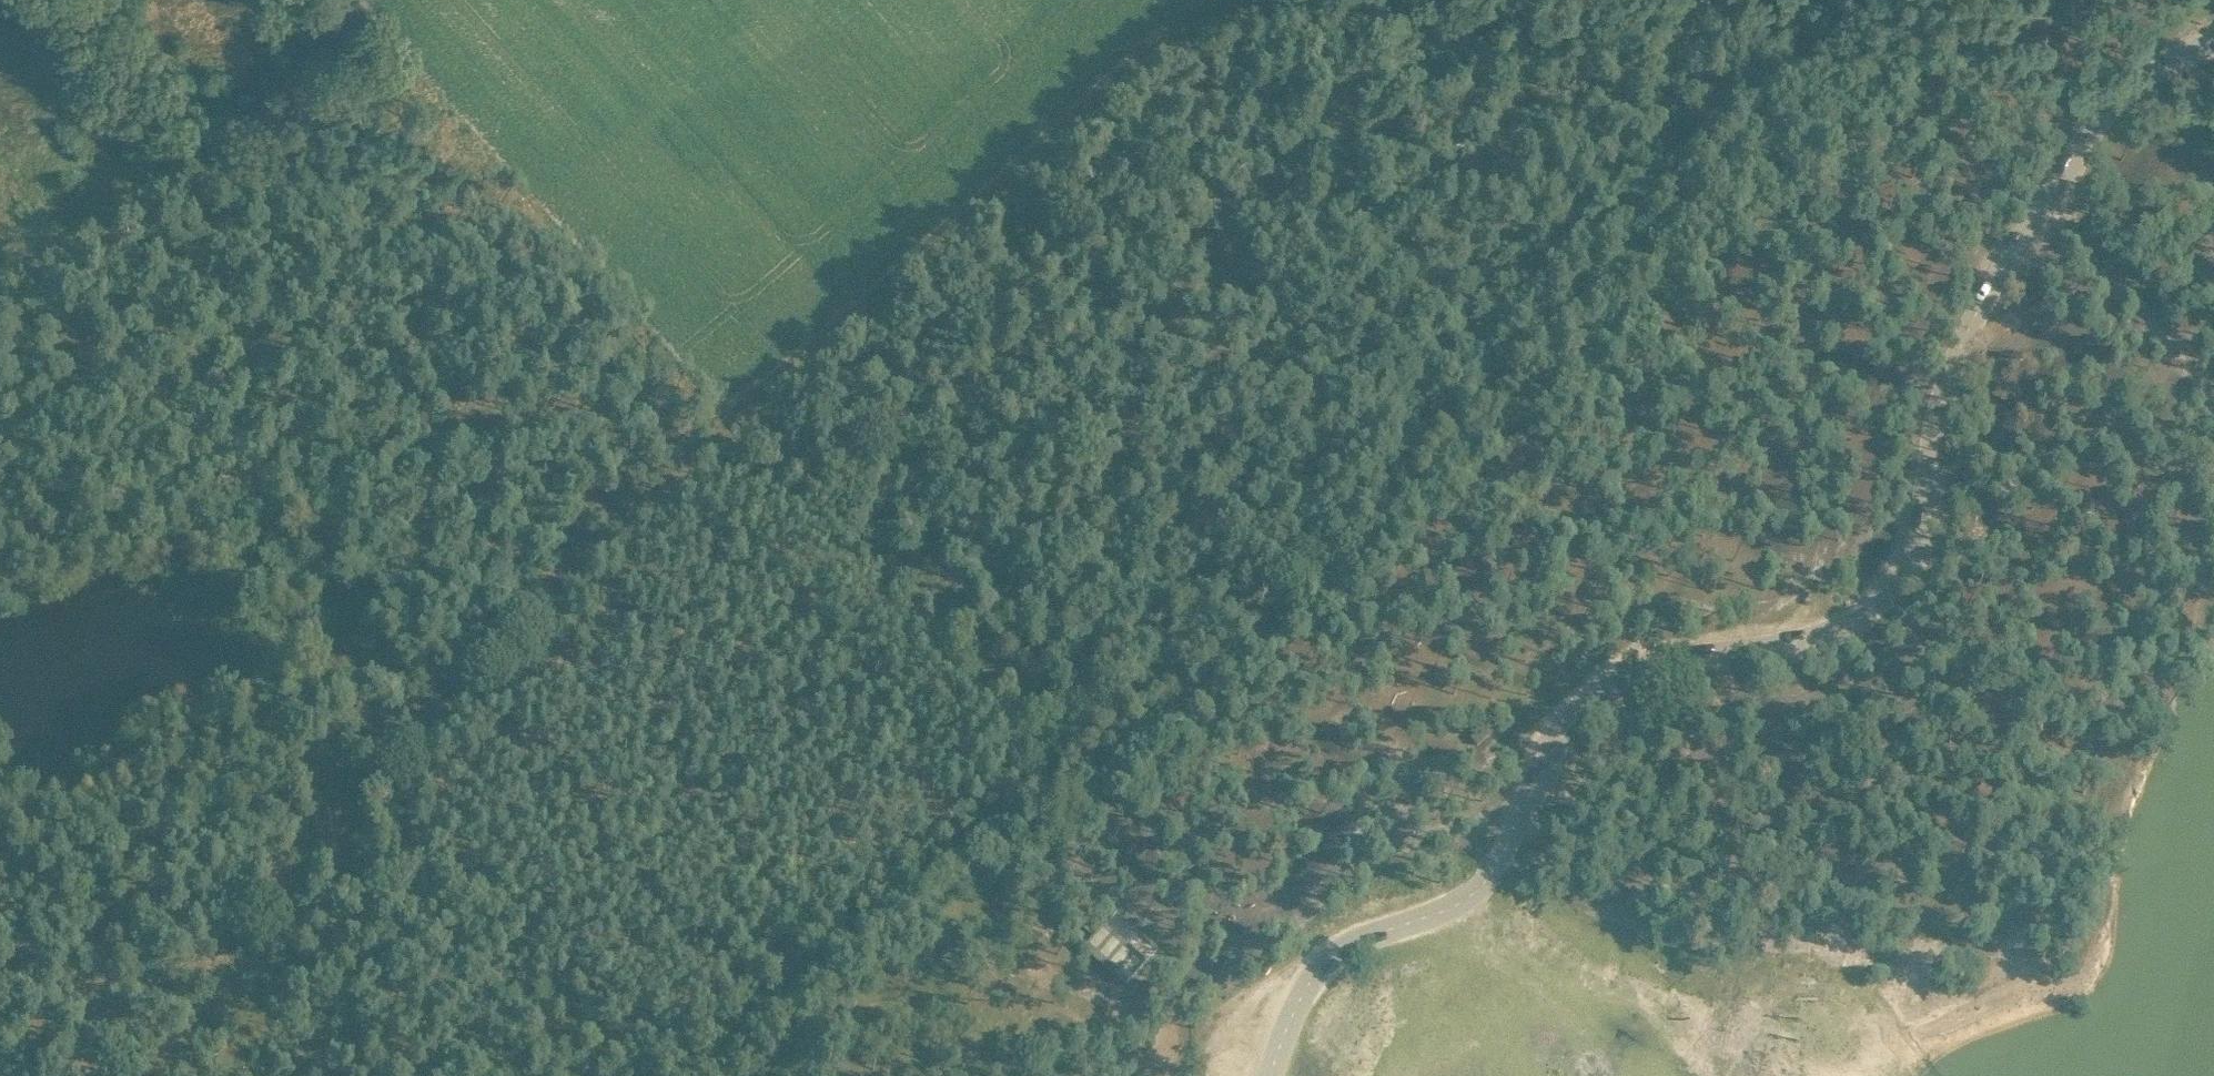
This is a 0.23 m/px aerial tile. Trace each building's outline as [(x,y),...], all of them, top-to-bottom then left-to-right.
[(1081,948),(1123,986),(1145,962),(1103,924),(1081,948)]
